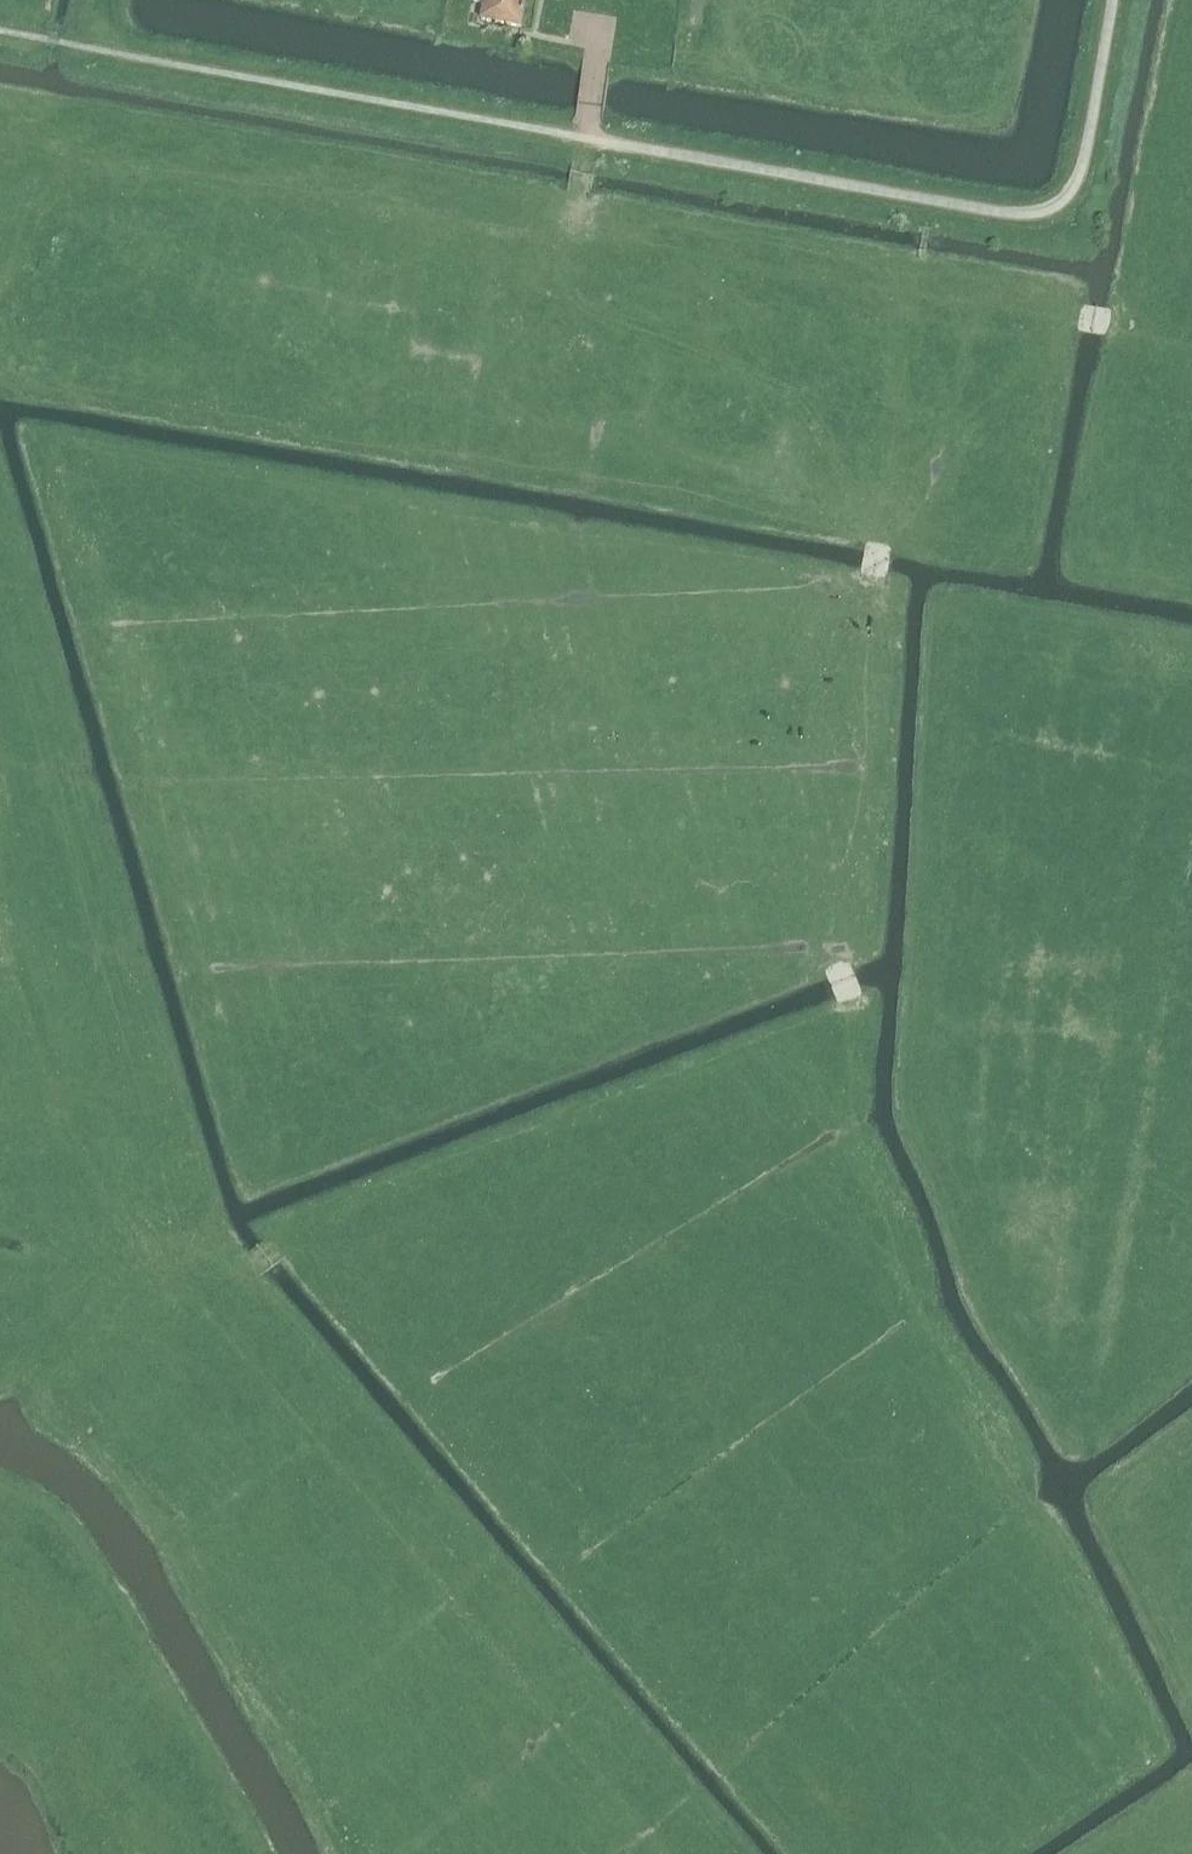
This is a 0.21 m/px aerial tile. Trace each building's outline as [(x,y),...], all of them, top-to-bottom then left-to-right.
[(473,3),(483,5),(481,24),(524,33),(529,0),(474,0),(473,3)]
